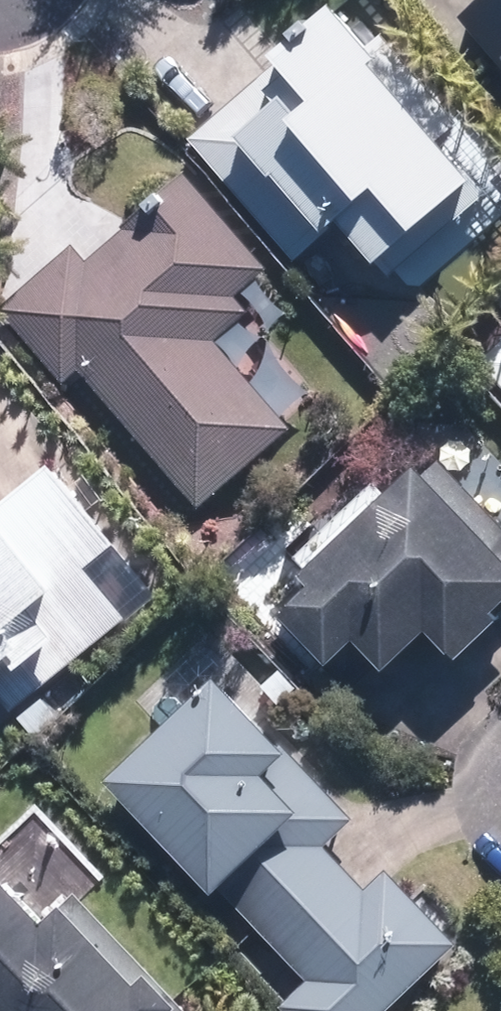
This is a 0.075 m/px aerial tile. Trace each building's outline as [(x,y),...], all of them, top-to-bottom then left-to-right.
[(456,17),(500,70),(500,0),(476,0),(456,17)] [(272,67),(187,140),(292,263),(336,225),(371,266),(473,180),(328,10),(267,61),(272,67)] [(197,510),(290,430),(214,341),(248,312),(234,297),(265,270),(184,174),(120,230),(121,232),(87,261),(73,244),(0,307),(0,313),(61,383),(77,369),(197,510)] [(479,362),(500,385),(500,342),(479,362)] [(298,578),(310,590),(278,621),(325,670),(353,643),(381,673),(426,631),(454,659),(495,622),(489,616),(500,604),(500,528),(438,462),(422,478),(413,468),(298,578)] [(11,712),(126,618),(86,570),(114,547),(49,467),(0,507),(0,699),(11,712)] [(305,982),(280,1006),(285,1010),(383,1010),(454,946),(386,873),(365,892),(323,847),(351,820),(282,745),(277,750),(213,680),(104,781),(210,896),(219,889),(305,982)] [(71,894),(38,926),(0,885),(0,1010),(182,1010),(71,894)]
